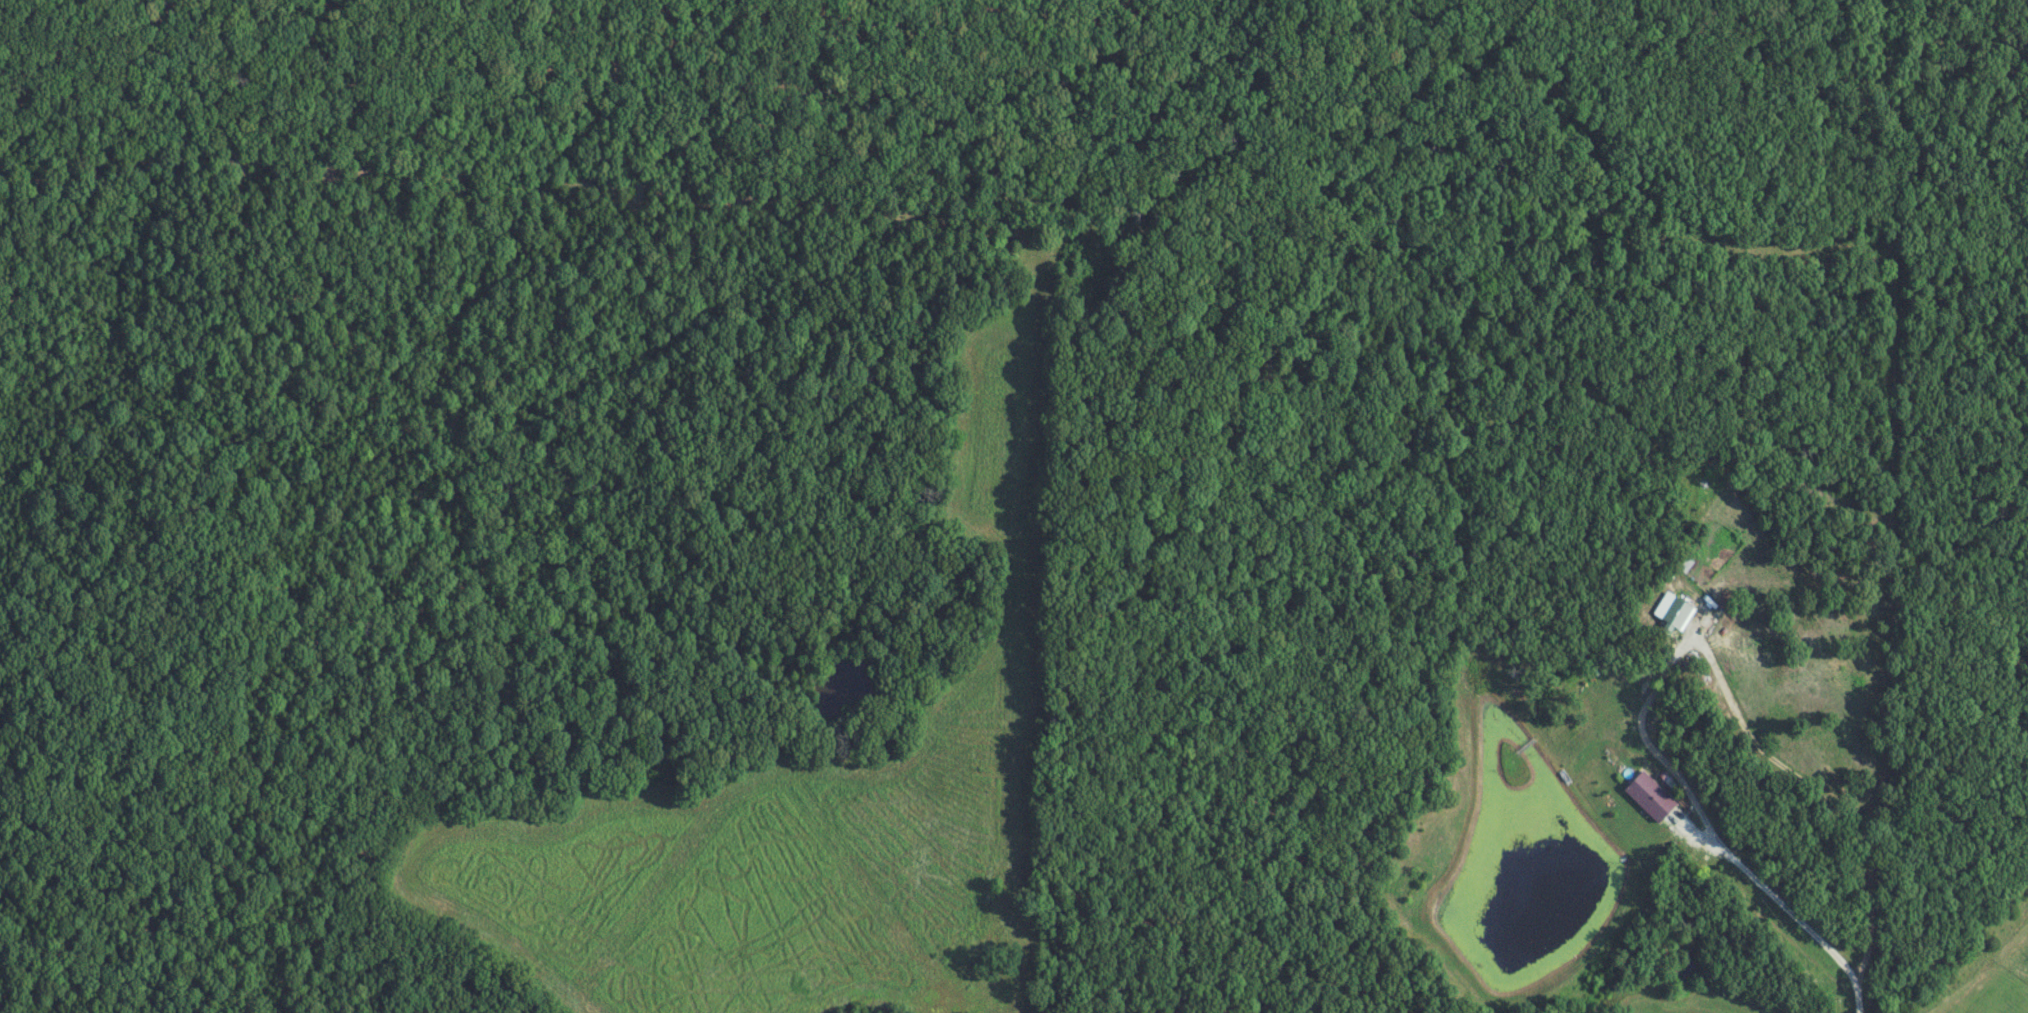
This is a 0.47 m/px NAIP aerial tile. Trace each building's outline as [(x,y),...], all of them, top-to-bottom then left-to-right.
[(1673,627),(1667,623),(1661,632),(1667,636),(1673,627)]
